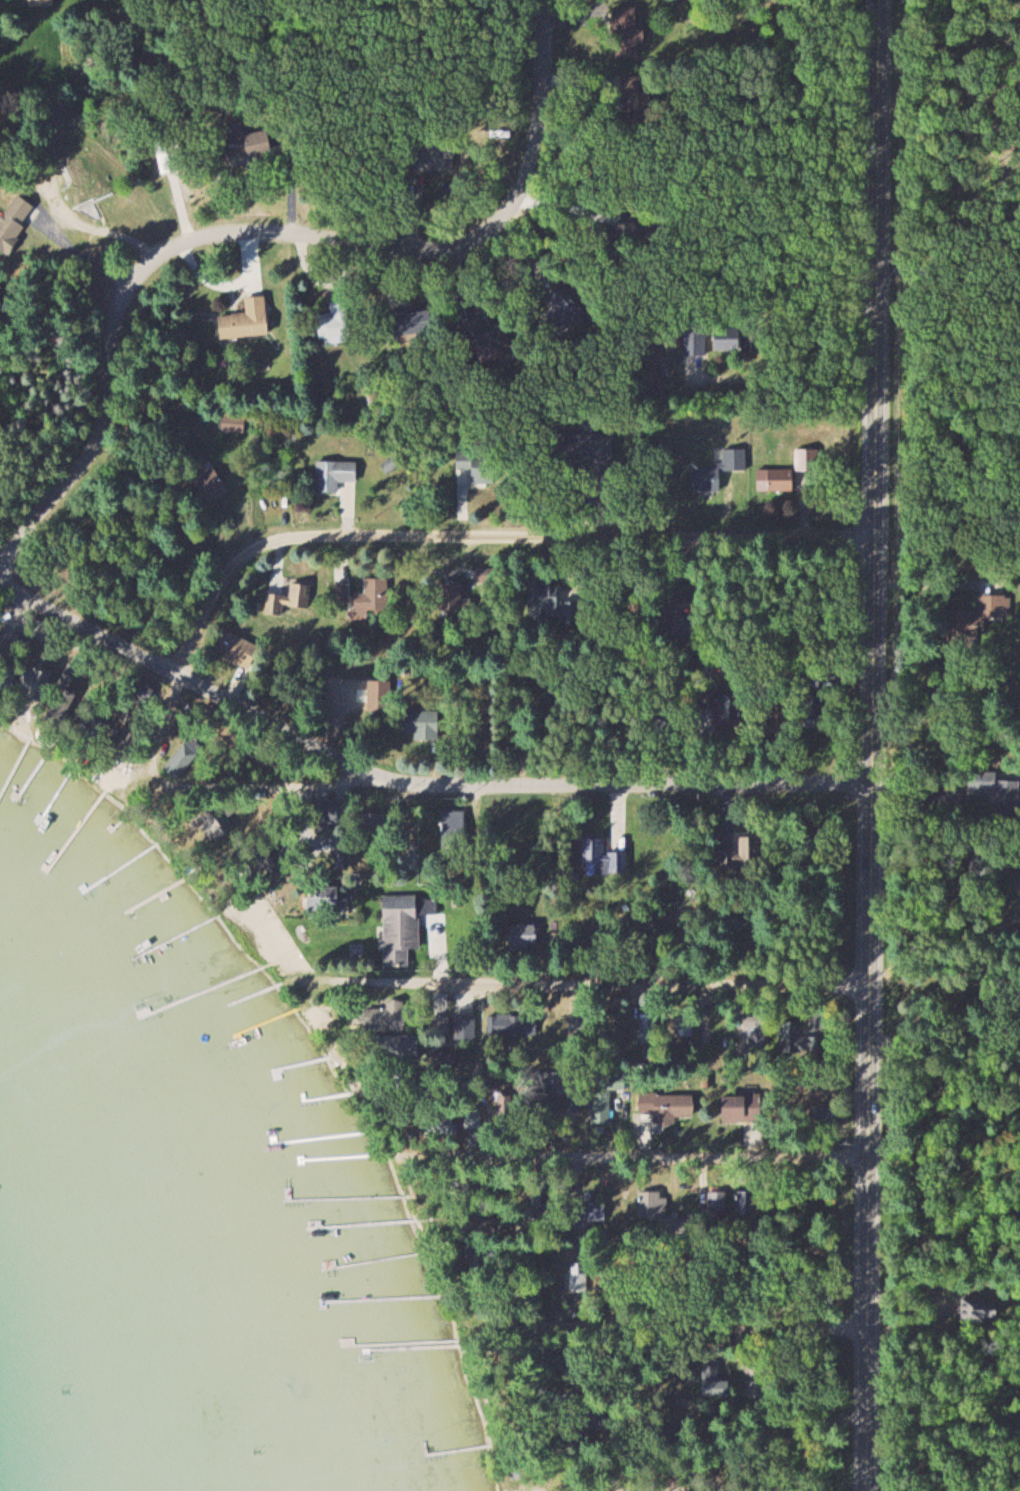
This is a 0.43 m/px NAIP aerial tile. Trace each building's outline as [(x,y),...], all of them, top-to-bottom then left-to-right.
[(615,7),(616,51),(644,50),(643,7),(615,7)] [(261,132),(224,136),(226,157),(263,153),(261,132)] [(421,157),(444,162),(448,144),(425,139),(421,157)] [(161,144),(161,171),(177,172),(177,145),(161,144)] [(17,194),(0,222),(0,251),(10,257),(39,208),(17,194)] [(585,313),(566,293),(542,317),(561,337),(585,313)] [(220,315),(222,339),(270,335),(267,295),(247,297),(248,313),(220,315)] [(332,303),(336,317),(325,320),(330,339),(354,333),(344,299),(332,303)] [(393,311),(397,338),(435,332),(431,305),(393,311)] [(500,358),(488,316),(466,323),(478,365),(500,358)] [(685,356),(707,356),(707,323),(685,323),(685,356)] [(719,351),(737,351),(737,334),(719,334),(719,351)] [(614,466),(615,434),(561,433),(560,465),(614,466)] [(725,449),(725,465),(695,465),(695,492),(722,492),(722,472),(748,471),(748,449),(725,449)] [(759,491),(794,491),(794,475),(816,476),(816,450),(797,450),(797,470),(759,469),(759,491)] [(391,474),(403,463),(397,455),(384,466),(391,474)] [(359,462),(317,462),(317,493),(341,493),(341,481),(359,481),(359,462)] [(230,490),(215,468),(195,481),(210,504),(230,490)] [(366,592),(357,592),(357,615),(391,615),(391,578),(366,578),(366,592)] [(530,579),(530,615),(558,615),(558,579),(530,579)] [(286,605),(313,608),(316,584),(293,581),(291,596),(269,593),(266,613),(285,615),(286,605)] [(336,582),(336,603),(352,603),(352,582),(336,582)] [(464,583),(439,583),(439,611),(464,611),(464,583)] [(949,610),(949,640),(979,640),(980,629),(987,630),(987,617),(1011,617),(1012,596),(980,595),(980,611),(949,610)] [(215,647),(248,668),(261,648),(227,627),(215,647)] [(12,690),(15,665),(0,663),(0,689),(12,690)] [(45,702),(56,673),(31,663),(20,692),(45,702)] [(738,698),(716,700),(718,716),(740,714),(738,698)] [(416,740),(441,740),(441,711),(407,711),(407,733),(416,733),(416,740)] [(179,780),(200,754),(187,743),(166,769),(179,780)] [(998,792),(998,815),(1019,816),(1019,776),(972,775),(972,792),(998,792)] [(339,801),(318,801),(318,819),(339,819),(339,801)] [(229,834),(229,811),(207,811),(207,834),(229,834)] [(467,845),(467,811),(444,811),(444,845),(467,845)] [(760,867),(760,833),(734,833),(734,867),(760,867)] [(597,864),(597,876),(612,876),(613,856),(605,856),(605,839),(584,839),(583,864),(597,864)] [(999,868),(992,853),(975,861),(982,876),(999,868)] [(343,911),(343,886),(310,886),(310,896),(304,896),(304,911),(343,911)] [(421,949),(421,915),(439,915),(439,897),(385,897),(385,967),(411,967),(411,949),(421,949)] [(511,925),(511,951),(539,951),(539,925),(511,925)] [(367,1003),(367,1030),(408,1030),(407,1003),(367,1003)] [(477,1038),(477,1014),(456,1014),(456,1038),(477,1038)] [(658,1044),(658,1014),(642,1014),(642,1044),(658,1044)] [(451,1015),(432,1015),(432,1040),(451,1040),(451,1015)] [(490,1015),(490,1035),(535,1035),(535,1015),(490,1015)] [(829,1021),(792,1021),(792,1055),(829,1055),(829,1021)] [(766,1026),(753,1026),(753,1048),(766,1048),(766,1026)] [(421,1037),(397,1037),(397,1058),(421,1058),(421,1037)] [(594,1074),(593,1122),(613,1122),(613,1090),(627,1091),(627,1075),(594,1074)] [(656,1115),(655,1119),(696,1120),(697,1093),(641,1093),(641,1115),(656,1115)] [(752,1122),(752,1104),(725,1104),(725,1122),(752,1122)] [(428,1134),(459,1134),(459,1111),(428,1111),(428,1134)] [(731,1212),(731,1191),(709,1191),(709,1212),(731,1212)] [(1000,1300),(964,1300),(964,1322),(1000,1322),(1000,1300)] [(730,1383),(721,1383),(721,1361),(705,1361),(705,1396),(730,1396),(730,1383)]
